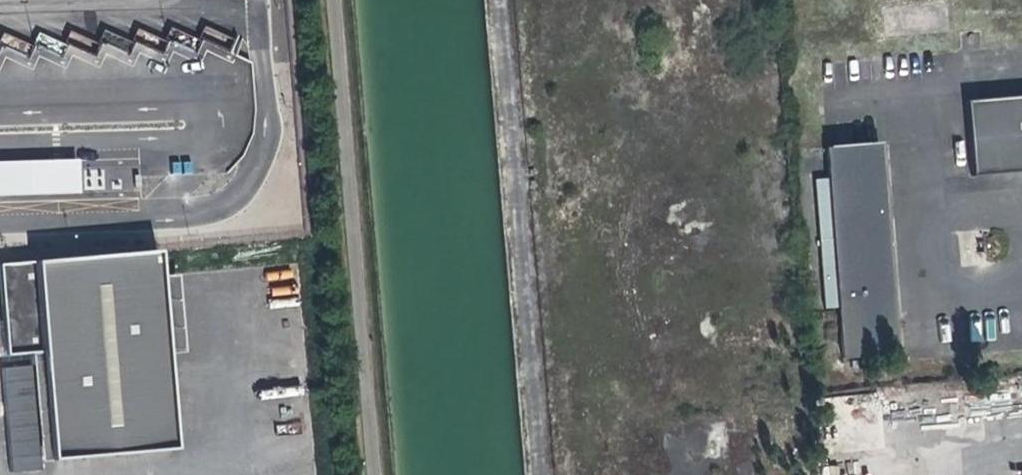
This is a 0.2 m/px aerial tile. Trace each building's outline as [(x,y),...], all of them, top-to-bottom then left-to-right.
[(162,54),(161,38),(139,28),(133,42),(106,30),(95,54),(74,45),(99,43),(72,31),(60,56),(59,41),(40,32),(29,57),(7,47),(33,45),(2,31),(3,44),(0,51),(0,60),(3,54),(30,66),(36,53),(47,58),(75,56),(98,66),(101,59),(162,54)] [(961,104),(970,179),(1021,173),(1021,96),(961,104)] [(895,352),(889,289),(876,147),(826,151),(839,293),(845,357),(895,352)] [(0,161),(0,201),(129,198),(129,158),(0,161)] [(170,454),(153,257),(0,270),(0,330),(2,358),(27,356),(28,368),(38,367),(46,464),(170,454)] [(38,367),(28,368),(37,465),(46,464),(38,367)]
